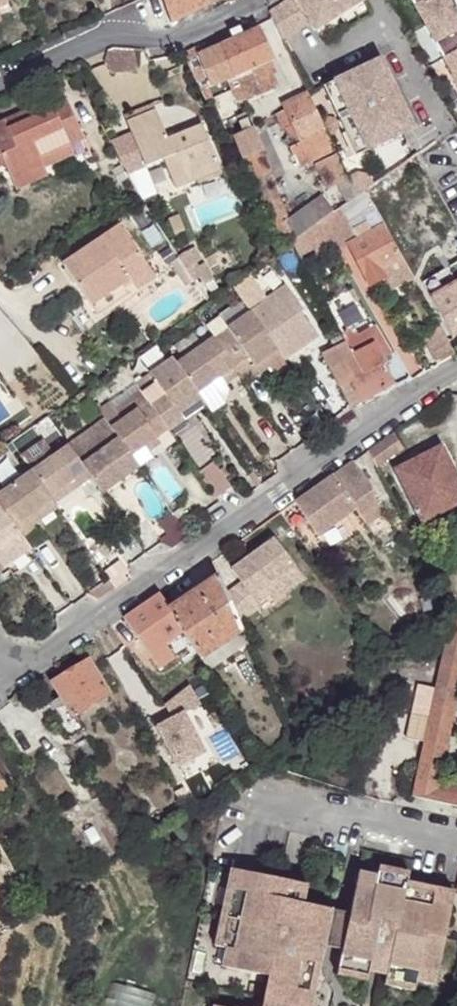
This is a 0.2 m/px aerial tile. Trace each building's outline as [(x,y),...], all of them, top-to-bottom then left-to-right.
[(171,22),(210,3),(209,0),(162,0),(171,22)] [(269,12),(282,39),(309,22),(296,0),(288,0),(269,12)] [(313,29),(362,0),(296,0),(309,22),(313,29)] [(456,88),(456,0),(409,0),(456,88)] [(215,47),(229,80),(271,61),(258,29),(215,47)] [(105,61),(110,72),(136,70),(133,48),(113,46),(108,48),(105,61)] [(187,59),(201,91),(229,80),(215,47),(187,59)] [(322,86),(355,156),(412,129),(379,59),(322,86)] [(271,61),(229,80),(236,101),(246,100),(279,87),(274,75),(277,74),(271,61)] [(285,140),(297,166),(333,147),(328,136),(320,120),(306,90),(281,102),(285,109),(275,115),(286,139),(285,140)] [(68,101),(40,113),(8,128),(4,119),(0,121),(0,155),(1,155),(5,164),(12,180),(44,165),(39,156),(70,142),(84,136),(68,101)] [(36,105),(4,119),(8,128),(40,113),(36,105)] [(163,158),(174,187),(220,168),(202,124),(168,139),(156,109),(127,120),(134,138),(113,147),(127,172),(163,158)] [(328,116),(320,120),(328,136),(336,133),(340,127),(335,117),(328,116)] [(233,134),(252,180),(267,174),(271,172),(255,133),(252,126),(251,127),(247,118),(237,122),(241,131),(233,134)] [(267,174),(270,181),(284,175),(270,145),(264,129),(255,133),(271,172),(267,174)] [(74,152),(70,142),(39,156),(44,165),(74,152)] [(338,184),(346,202),(356,196),(347,177),(336,154),(317,163),(328,188),(338,184)] [(373,184),(364,190),(370,204),(423,169),(418,154),(373,184)] [(44,165),(12,180),(16,189),(48,174),(44,165)] [(347,177),(356,196),(364,190),(373,184),(368,175),(357,173),(347,177)] [(252,180),(277,241),(291,236),(294,240),(320,221),(334,211),(321,194),(286,219),(270,181),(267,174),(252,180)] [(338,251),(347,247),(369,286),(384,278),(390,290),(413,278),(370,204),(364,190),(356,196),(346,202),(334,211),(320,221),(338,251)] [(62,263),(98,315),(136,289),(155,276),(119,223),(62,263)] [(193,264),(200,260),(193,247),(185,251),(193,264)] [(171,262),(187,286),(194,281),(178,257),(171,262)] [(203,262),(195,267),(205,284),(213,279),(203,262)] [(155,276),(136,289),(139,293),(158,280),(155,276)] [(453,339),(456,336),(456,280),(430,296),(453,339)] [(286,285),(248,311),(283,360),(318,336),(301,311),(303,310),(286,285)] [(218,313),(227,325),(248,311),(239,298),(218,313)] [(240,374),(244,380),(258,371),(260,374),(270,367),(277,377),(289,368),(283,360),(248,311),(227,325),(213,336),(240,374)] [(348,378),(359,402),(394,383),(382,358),(391,353),(374,324),(354,335),(362,351),(353,355),(344,359),(353,376),(348,378)] [(421,337),(436,365),(455,355),(439,326),(421,337)] [(176,362),(198,393),(222,376),(227,383),(240,374),(213,336),(176,362)] [(346,342),(321,355),(350,407),(359,402),(348,378),(353,376),(344,359),(353,355),(346,342)] [(139,388),(168,430),(184,419),(179,413),(187,407),(201,397),(198,393),(176,362),(172,356),(135,382),(139,388)] [(206,403),(213,413),(228,402),(230,388),(227,383),(222,376),(198,393),(201,397),(206,403)] [(106,418),(139,466),(153,455),(150,450),(160,443),(157,438),(168,430),(139,388),(112,406),(109,401),(99,409),(102,413),(106,418)] [(187,407),(192,413),(206,403),(201,397),(187,407)] [(88,423),(92,428),(106,418),(102,413),(88,423)] [(91,477),(102,492),(139,466),(106,418),(92,428),(68,445),(91,477)] [(403,448),(393,433),(368,451),(377,466),(403,448)] [(32,470),(50,496),(71,481),(76,488),(91,477),(68,445),(54,455),(43,440),(21,455),(32,470)] [(422,524),(424,522),(431,537),(456,523),(456,477),(441,445),(394,469),(422,524)] [(295,503),(309,522),(318,535),(356,508),(367,525),(385,512),(373,496),(376,494),(354,462),(295,503)] [(23,536),(35,527),(33,523),(28,516),(52,499),(50,496),(32,470),(0,492),(0,504),(23,536)] [(50,496),(52,499),(55,503),(76,488),(71,481),(50,496)] [(28,516),(33,523),(57,506),(55,503),(52,499),(28,516)] [(282,512),(295,531),(309,522),(295,503),(282,512)] [(2,567),(6,565),(31,547),(23,536),(0,504),(0,564),(2,567)] [(158,540),(171,548),(187,536),(180,524),(158,540)] [(226,593),(238,621),(258,606),(256,604),(269,594),(300,572),(274,537),(231,568),(241,581),(226,593)] [(31,547),(6,565),(13,574),(38,556),(31,547)] [(304,578),(300,572),(269,594),(273,600),(304,578)] [(124,618),(159,668),(192,645),(201,659),(242,630),(238,621),(226,593),(219,574),(169,608),(159,593),(124,618)] [(440,665),(456,668),(456,614),(451,613),(450,613),(440,665)] [(55,679),(76,714),(110,693),(88,659),(55,679)] [(440,665),(431,704),(454,709),(456,694),(456,668),(440,665)] [(48,702),(69,738),(85,728),(76,714),(55,679),(52,680),(60,695),(48,702)] [(174,776),(206,762),(185,715),(198,709),(189,689),(160,702),(168,721),(152,728),(174,776)] [(431,704),(420,757),(442,762),(454,709),(431,704)] [(420,757),(412,796),(433,801),(435,790),(442,762),(420,757)] [(9,793),(0,779),(0,798),(9,793)] [(435,790),(433,801),(456,806),(456,794),(435,790)] [(379,865),(377,874),(407,880),(409,871),(379,865)] [(229,867),(225,888),(237,891),(242,870),(229,867)] [(323,945),(341,948),(338,966),(368,972),(386,976),(416,982),(435,986),(454,890),(407,880),(377,874),(358,870),(349,911),(304,902),(308,884),(242,870),(237,891),(225,888),(219,917),(231,919),(225,948),(221,966),(268,975),(261,1005),(310,1005),(323,945)] [(219,917),(213,945),(225,948),(231,919),(219,917)] [(338,966),(336,975),(366,981),(368,972),(338,966)] [(416,982),(386,976),(384,985),(414,991),(416,982)] [(103,1005),(152,1005),(156,992),(110,981),(103,1005)]
